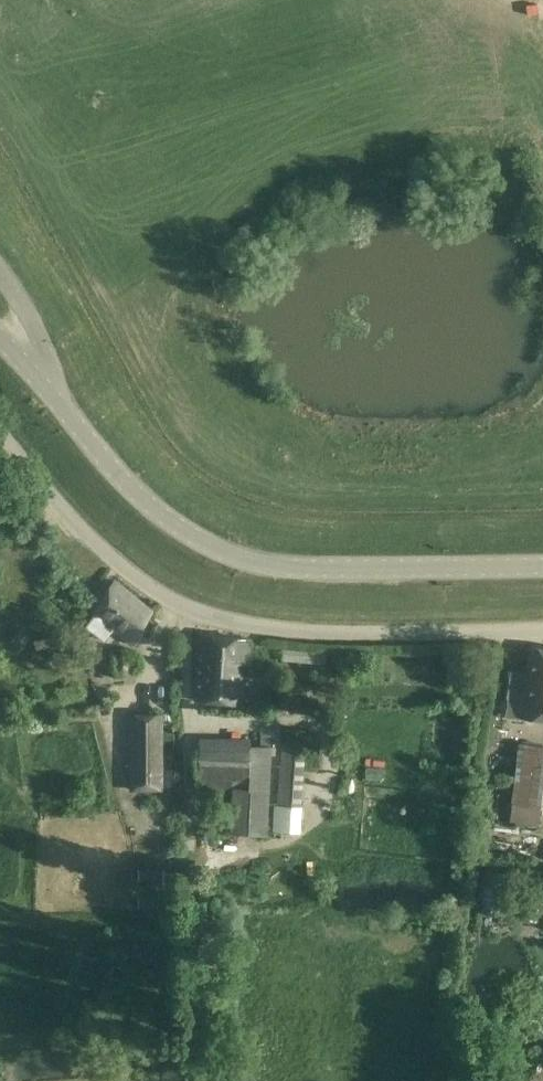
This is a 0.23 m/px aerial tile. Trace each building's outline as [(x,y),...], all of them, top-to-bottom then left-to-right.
[(93,618),(86,626),(105,642),(115,630),(133,644),(152,612),(114,580),(94,613),(95,615),(93,618)] [(250,639),(199,633),(196,700),(241,701),(242,673),(248,673),(249,661),(250,639)] [(507,715),(509,716),(510,702),(525,703),(523,717),(542,719),(542,649),(530,647),(527,674),(516,673),(511,672),(507,715)] [(327,652),(293,649),(292,660),(326,662),(327,652)] [(132,715),(132,789),(161,789),(161,715),(132,715)] [(303,731),(283,729),(278,803),(298,805),(303,731)] [(271,746),(200,742),(198,786),(233,789),(231,832),(266,834),(271,746)] [(512,821),(542,823),(542,743),(516,742),(512,821)]
